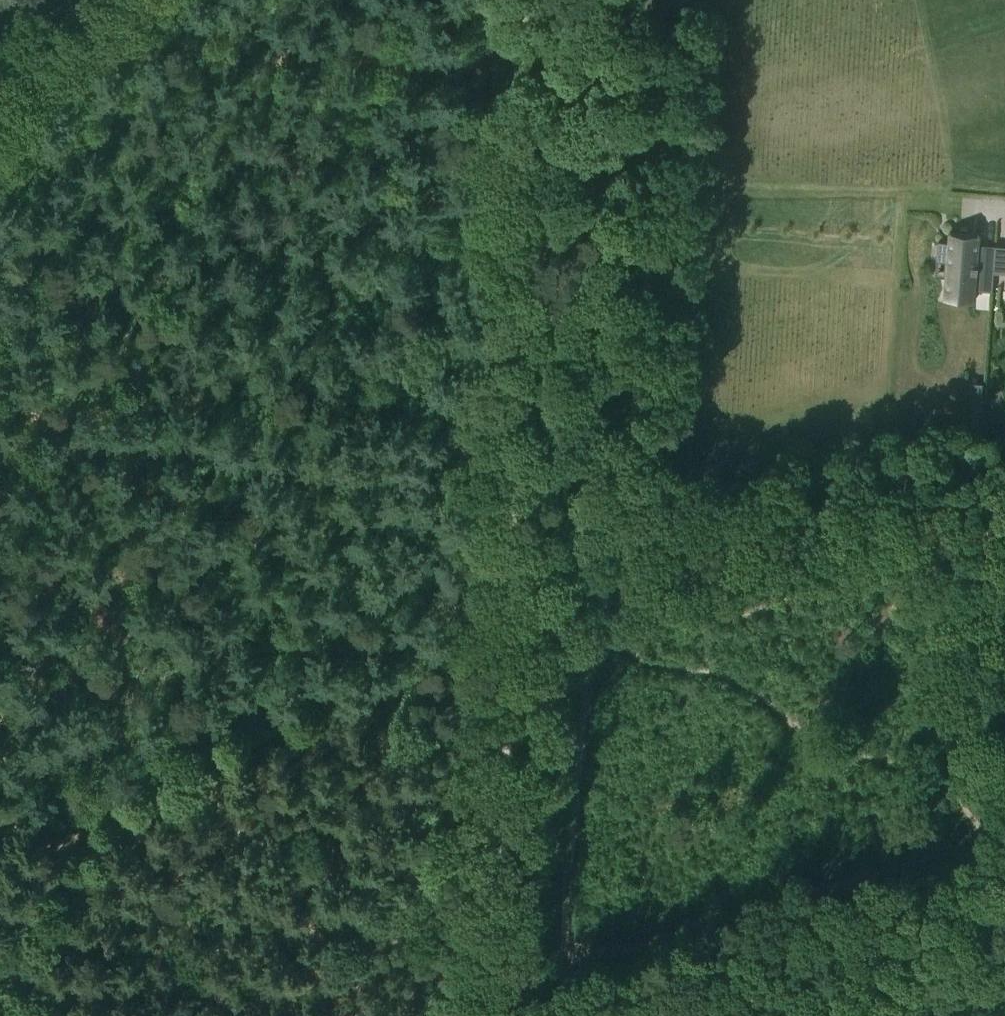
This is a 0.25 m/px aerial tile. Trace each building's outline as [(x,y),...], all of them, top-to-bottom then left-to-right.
[(968,228),(967,230),(951,229),(951,226),(948,226),(943,298),(946,299),(947,289),(974,291),(973,301),(977,301),(978,289),(993,290),(996,244),(978,243),(979,238),(968,237),(968,228)]
